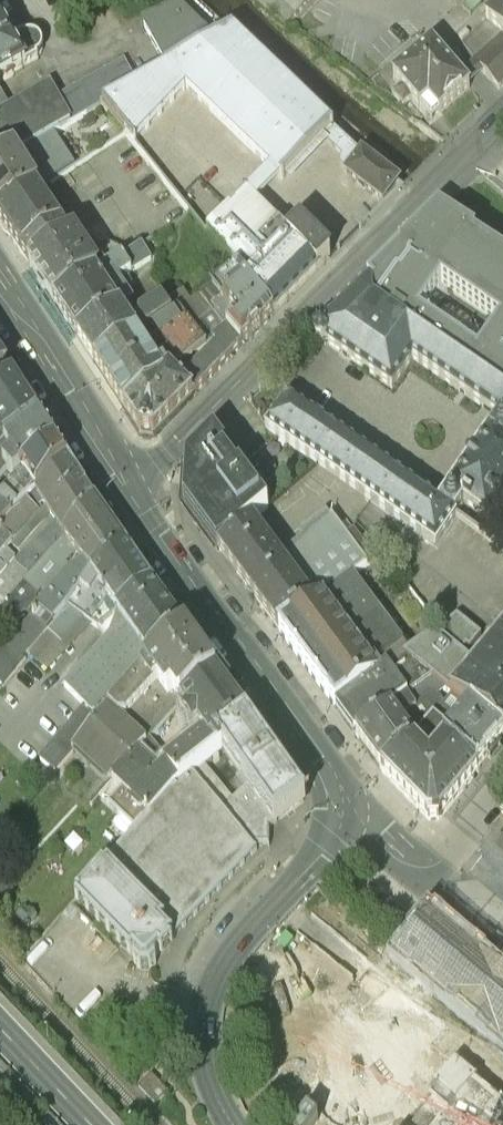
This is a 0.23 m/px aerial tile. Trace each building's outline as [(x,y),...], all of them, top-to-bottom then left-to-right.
[(296,18),(313,0),(277,0),(296,18)] [(104,108),(217,44),(180,8),(145,28),(158,52),(127,69),(113,46),(51,81),(76,124),(104,108)] [(462,48),(475,65),(474,66),(499,93),(502,89),(502,11),(462,48)] [(38,60),(40,59),(42,57),(44,55),(45,53),(46,50),(46,47),(45,45),(44,42),(43,40),(41,38),(38,37),(36,36),(33,36),(31,37),(28,38),(26,39),(14,19),(6,23),(0,12),(0,84),(3,82),(6,83),(14,78),(15,75),(39,61),(38,60)] [(357,151),(234,34),(217,44),(104,108),(126,136),(134,145),(187,90),(273,173),(281,180),(283,183),(324,139),(343,158),(342,159),(341,161),(341,163),(341,165),(342,167),(343,168),(348,173),(363,155),(357,151)] [(434,50),(433,48),(394,81),(401,90),(393,97),(404,110),(412,103),(432,125),(470,92),(434,50)] [(50,88),(9,112),(0,117),(0,158),(4,165),(54,135),(72,126),(50,88)] [(9,112),(0,97),(0,117),(9,112)] [(0,167),(0,218),(77,168),(54,135),(4,165),(0,167)] [(399,183),(363,155),(348,173),(346,176),(383,204),(399,183)] [(273,173),(247,199),(255,206),(281,180),(273,173)] [(168,187),(163,180),(108,217),(87,231),(97,246),(98,247),(99,247),(100,247),(102,246),(115,238),(123,251),(120,253),(113,249),(91,263),(99,276),(123,260),(150,241),(188,215),(168,187)] [(224,192),(223,195),(224,197),(225,199),(227,201),(229,203),(231,203),(234,203),(236,202),(238,200),(240,198),(241,196),(241,193),(240,191),(238,189),(236,187),(234,186),(231,186),(229,187),(227,188),(225,190),(224,192)] [(247,199),(247,198),(207,236),(238,274),(239,274),(274,318),(331,260),(300,230),(298,232),(299,234),(291,242),(255,206),(247,199)] [(210,205),(210,207),(210,210),(212,212),(213,214),(216,215),(218,215),(221,215),(223,214),(225,213),(226,210),(227,208),(227,206),(226,203),(224,201),(222,200),(220,199),(218,199),(215,199),(213,201),(211,202),(210,205)] [(200,215),(199,217),(199,220),(200,222),(202,224),(204,226),(207,226),(209,226),(212,224),(213,222),(214,219),(213,217),(212,214),(210,212),(208,212),(205,212),(202,213),(200,215)] [(440,213),(314,339),(314,340),(315,342),(316,345),(318,346),(320,347),(321,347),(323,347),(325,347),(327,346),(392,391),(413,362),(499,420),(500,418),(502,420),(502,254),(440,213)] [(55,305),(99,276),(91,263),(75,239),(30,268),(55,305)] [(123,260),(132,274),(160,256),(150,241),(123,260)] [(116,293),(108,295),(106,291),(118,283),(132,274),(123,260),(99,276),(55,305),(79,343),(123,314),(128,311),(116,293)] [(229,331),(243,349),(250,342),(251,342),(262,330),(274,318),(239,274),(238,274),(213,291),(239,322),(228,331),(229,331)] [(116,293),(128,311),(134,307),(118,283),(106,291),(108,295),(116,293)] [(239,322),(213,291),(202,298),(215,315),(228,331),(239,322)] [(215,315),(202,298),(173,317),(139,339),(153,362),(154,362),(168,351),(215,315)] [(164,303),(146,315),(141,318),(141,319),(140,320),(140,321),(140,322),(140,323),(140,324),(132,329),(139,339),(173,317),(164,303)] [(141,318),(146,315),(138,304),(134,307),(128,311),(123,314),(132,329),(140,324),(140,323),(140,322),(140,321),(140,320),(141,319),(141,318)] [(132,329),(123,314),(79,343),(96,368),(139,339),(132,329)] [(110,390),(125,413),(152,395),(172,376),(194,359),(213,343),(229,331),(228,331),(215,315),(168,351),(154,362),(153,362),(110,390)] [(152,395),(125,413),(140,436),(155,437),(243,349),(229,331),(213,343),(219,349),(201,367),(194,359),(172,376),(152,395)] [(153,362),(139,339),(96,368),(110,390),(153,362)] [(41,423),(13,379),(0,389),(0,456),(7,449),(6,449),(41,423)] [(440,506),(287,401),(266,432),(437,548),(458,517),(456,516),(440,506)] [(440,506),(456,516),(464,505),(502,531),(502,420),(500,418),(499,420),(440,506)] [(15,482),(19,478),(23,475),(58,448),(41,423),(6,449),(7,449),(0,456),(0,476),(5,472),(15,482)] [(184,505),(218,551),(220,550),(232,541),(253,523),(269,509),(215,437),(187,465),(184,505)] [(67,463),(58,448),(23,475),(19,478),(23,482),(3,503),(0,500),(0,534),(67,463)] [(81,485),(67,463),(0,534),(0,557),(12,544),(19,551),(20,550),(81,485)] [(95,506),(81,485),(20,550),(30,559),(20,570),(16,567),(0,585),(0,610),(24,584),(50,554),(65,539),(65,538),(95,506)] [(78,556),(111,528),(95,506),(65,538),(65,539),(50,554),(24,584),(37,596),(43,589),(48,593),(70,569),(65,564),(76,554),(78,556)] [(280,559),(315,606),(353,578),(368,567),(367,565),(347,539),(332,519),(331,519),(332,521),(280,559)] [(281,632),(315,606),(280,559),(253,523),(232,541),(220,550),(281,632)] [(92,575),(126,550),(111,528),(78,556),(86,567),(82,571),(79,567),(72,572),(10,641),(25,655),(48,630),(65,611),(69,606),(91,573),(92,575)] [(347,539),(367,565),(374,559),(381,553),(377,547),(376,547),(372,541),(364,547),(354,533),(347,539)] [(118,611),(152,586),(126,550),(92,575),(91,573),(69,606),(83,617),(98,628),(118,611)] [(390,713),(434,681),(406,657),(410,654),(353,578),(315,606),(281,632),(279,633),(357,737),(390,713)] [(13,622),(37,596),(24,584),(0,610),(13,622)] [(118,611),(152,660),(186,635),(152,586),(118,611)] [(65,611),(48,630),(61,642),(83,617),(69,606),(65,611)] [(118,611),(98,628),(103,642),(109,635),(118,611)] [(410,654),(406,657),(434,681),(446,690),(453,696),(468,709),(502,737),(502,632),(475,666),(463,657),(468,649),(470,652),(482,638),(458,618),(410,654)] [(181,703),(216,676),(186,635),(152,660),(153,661),(131,684),(130,683),(113,703),(76,743),(113,776),(137,751),(146,740),(123,720),(158,683),(168,698),(174,693),(181,703)] [(113,703),(130,683),(101,644),(64,684),(86,704),(40,755),(54,767),(76,743),(113,703)] [(49,676),(25,655),(1,682),(25,703),(49,676)] [(220,738),(245,720),(246,717),(216,676),(181,703),(189,714),(184,718),(192,727),(193,730),(198,726),(205,735),(211,743),(220,738)] [(403,722),(446,690),(434,681),(390,713),(398,723),(403,722)] [(123,720),(146,740),(148,738),(181,703),(174,693),(168,698),(158,683),(123,720)] [(453,696),(434,718),(453,734),(459,727),(457,723),(460,719),(468,709),(453,696)] [(468,709),(460,719),(463,722),(459,727),(453,734),(454,735),(446,745),(479,772),(502,744),(502,737),(468,709)] [(382,771),(416,747),(398,723),(390,713),(357,737),(382,771)] [(454,735),(453,734),(434,718),(417,736),(423,741),(424,740),(429,744),(432,747),(435,747),(440,750),(445,744),(446,745),(454,735)] [(270,845),(270,826),(278,820),(278,819),(304,800),(245,720),(220,738),(222,742),(224,747),(259,792),(230,817),(201,786),(159,825),(152,817),(77,886),(134,948),(134,955),(133,955),(140,962),(149,962),(156,956),(155,955),(156,948),(159,945),(158,944),(166,936),(167,937),(176,929),(176,928),(182,922),(182,923),(187,919),(186,918),(194,910),(195,910),(198,907),(198,906),(206,898),(206,899),(210,895),(209,895),(218,887),(222,884),(221,883),(229,875),(230,876),(234,872),(233,872),(241,863),(242,864),(245,860),(252,853),(252,854),(257,848),(255,846),(256,844),(262,844),(262,845),(270,845)] [(193,730),(192,727),(183,734),(192,745),(205,735),(198,726),(193,730)] [(159,825),(201,786),(195,771),(224,747),(220,738),(211,743),(205,735),(192,745),(157,770),(132,794),(152,817),(159,825)] [(137,751),(149,762),(161,753),(148,738),(146,740),(137,751)] [(439,820),(479,772),(446,745),(445,744),(440,750),(430,762),(420,751),(425,746),(426,747),(429,744),(424,740),(423,741),(416,747),(382,771),(429,820),(439,820)] [(132,794),(157,770),(149,762),(137,751),(113,776),(132,794)] [(16,904),(25,912),(25,913),(25,914),(26,915),(27,915),(28,914),(28,913),(28,912),(28,911),(29,911),(30,911),(34,908),(33,907),(34,905),(29,900),(28,901),(24,897),(16,904)] [(502,1047),(502,981),(434,923),(432,921),(399,961),(502,1047)] [(350,1124),(397,1124),(362,1096),(365,1092),(345,1076),(402,1006),(380,988),(338,1038),(305,1011),(266,1057),(326,1106),(326,1105),(350,1124)] [(138,1076),(155,1093),(167,1081),(151,1063),(138,1076)]
